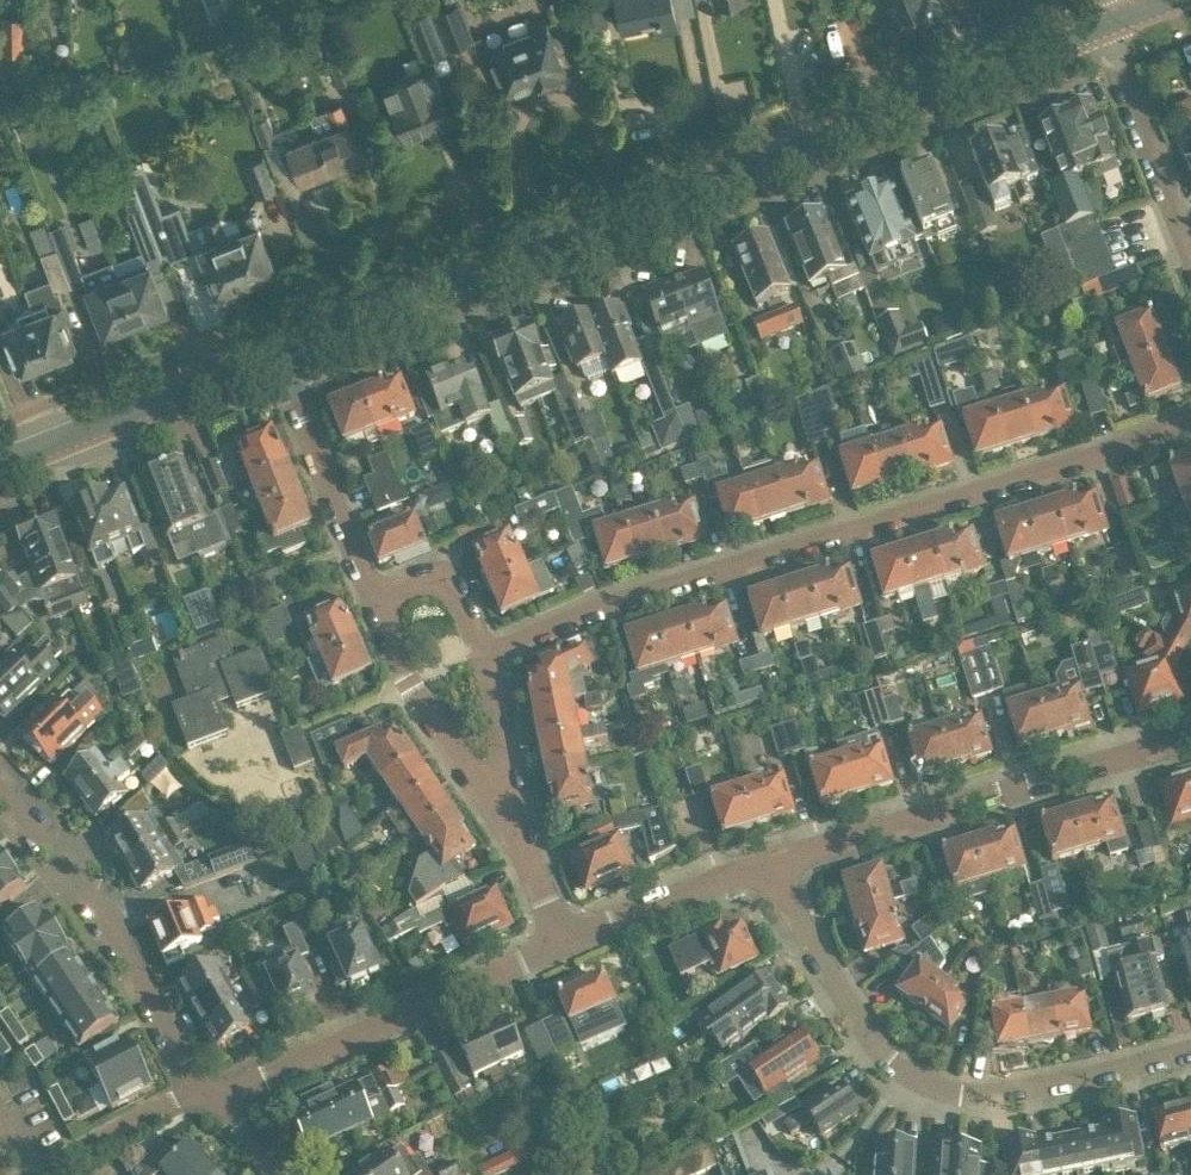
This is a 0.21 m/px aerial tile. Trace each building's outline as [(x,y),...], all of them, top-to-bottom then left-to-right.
[(621,29),(653,23),(655,36),(679,31),(672,0),(615,0),(621,29)] [(889,6),(887,7),(899,35),(917,27),(907,0),(886,0),(889,6)] [(917,27),(939,18),(932,0),(907,0),(917,27)] [(459,2),(435,11),(449,50),(474,40),(459,2)] [(513,25),(537,84),(540,83),(540,84),(559,76),(558,75),(564,73),(539,7),(510,17),(513,25)] [(421,61),(445,51),(430,12),(406,21),(421,61)] [(17,18),(0,19),(0,56),(17,55),(17,18)] [(537,84),(513,25),(483,37),(505,94),(533,83),(534,86),(537,84)] [(119,57),(119,68),(134,68),(134,57),(119,57)] [(405,140),(455,120),(434,67),(384,87),(397,120),(384,125),(391,144),(404,139),(405,140)] [(96,104),(93,95),(62,107),(66,116),(96,104)] [(1190,105),(1190,100),(1189,95),(1172,102),(1176,111),(1190,105)] [(56,127),(46,104),(13,118),(23,141),(56,127)] [(1099,123),(1091,104),(1065,115),(1088,172),(1091,171),(1095,181),(1118,172),(1114,162),(1107,143),(1099,123)] [(317,134),(330,170),(361,158),(340,105),(310,117),(317,134)] [(1088,172),(1065,115),(1039,125),(1055,165),(1041,170),(1049,188),(1076,177),(1088,172)] [(267,117),(254,122),(263,146),(276,141),(267,117)] [(330,170),(317,134),(301,141),(297,132),(284,138),(301,181),(330,170)] [(1038,179),(1021,134),(1003,142),(1003,141),(971,153),(988,198),(989,198),(992,207),(1008,200),(1005,191),(1012,189),(1018,204),(1032,199),(1026,183),(1038,179)] [(257,199),(277,190),(264,157),(244,165),(257,199)] [(930,168),(901,180),(927,244),(956,232),(930,168)] [(1115,275),(1095,224),(1076,177),(1049,188),(1065,228),(1057,231),(1080,289),(1115,275)] [(883,237),(909,226),(891,184),(846,202),(863,244),(865,244),(868,250),(885,243),(883,237)] [(997,229),(984,203),(971,209),(983,235),(997,229)] [(147,219),(151,230),(164,262),(182,255),(180,250),(194,245),(179,207),(147,219)] [(77,214),(85,254),(98,251),(90,212),(77,214)] [(228,237),(246,282),(275,270),(252,212),(237,218),(242,231),(228,237)] [(844,271),(820,212),(803,219),(827,278),(837,301),(864,290),(854,267),(844,271)] [(246,282),(228,237),(220,217),(203,224),(211,244),(199,248),(216,293),(246,282)] [(827,278),(803,219),(785,226),(809,285),(827,278)] [(151,268),(164,262),(151,230),(136,236),(142,252),(113,264),(135,321),(167,309),(151,268)] [(732,248),(755,303),(790,288),(768,233),(732,248)] [(113,264),(111,260),(81,272),(71,244),(56,249),(70,286),(71,287),(84,282),(104,333),(135,321),(113,264)] [(954,262),(948,247),(933,253),(939,269),(954,262)] [(70,286),(56,249),(40,254),(54,292),(70,286)] [(693,339),(695,339),(699,348),(726,336),(718,318),(701,273),(673,284),(693,339)] [(1115,275),(1080,289),(1083,296),(1094,292),(1097,300),(1121,290),(1115,275)] [(671,280),(642,291),(666,350),(693,339),(673,284),(671,280)] [(34,306),(53,357),(74,348),(64,321),(70,319),(64,304),(50,309),(46,301),(34,306)] [(796,305),(761,319),(754,322),(762,341),(803,324),(796,305)] [(53,357),(34,306),(16,313),(19,321),(2,328),(18,370),(53,357)] [(618,306),(590,318),(605,357),(612,375),(646,361),(654,380),(651,381),(659,401),(662,400),(669,419),(661,422),(662,441),(657,443),(661,453),(687,443),(687,442),(677,416),(676,416),(653,359),(654,359),(646,339),(633,344),(618,306)] [(1131,367),(1166,354),(1151,314),(1128,322),(1124,312),(1101,320),(1112,349),(1109,350),(1117,372),(1131,367)] [(605,357),(590,318),(588,313),(559,325),(577,369),(605,357)] [(894,357),(927,344),(920,326),(904,332),(901,325),(884,332),(894,357)] [(510,334),(537,402),(553,395),(574,447),(589,441),(573,402),(574,401),(563,375),(560,376),(561,378),(552,381),(530,326),(510,334)] [(537,402),(510,334),(490,342),(514,401),(516,400),(519,409),(537,402)] [(976,356),(969,337),(933,353),(939,368),(976,356)] [(856,344),(829,355),(827,355),(839,383),(868,371),(856,344)] [(1077,365),(1073,351),(1057,356),(1061,370),(1077,365)] [(1166,354),(1131,367),(1140,391),(1125,397),(1129,408),(1179,389),(1166,354)] [(929,357),(907,364),(911,378),(920,375),(930,409),(944,405),(934,370),(933,371),(929,357)] [(982,376),(987,393),(1001,389),(996,372),(994,373),(990,360),(979,363),(983,376),(982,376)] [(432,419),(439,436),(466,425),(466,426),(484,419),(477,401),(483,399),(474,376),(468,378),(462,364),(427,378),(429,384),(416,389),(428,420),(432,419)] [(828,375),(823,376),(821,382),(825,386),(831,385),(832,379),(828,375)] [(364,391),(379,428),(414,414),(400,377),(364,391)] [(731,413),(734,422),(772,409),(760,378),(746,384),(740,398),(744,408),(731,413)] [(1091,417),(1105,413),(1107,412),(1097,381),(1081,385),(1091,417)] [(1076,410),(1085,406),(1078,383),(1068,387),(1076,410)] [(1075,428),(1062,387),(1022,400),(1035,440),(1075,428)] [(379,428),(364,391),(329,405),(344,442),(364,434),(368,445),(379,441),(375,430),(379,428)] [(1006,449),(994,408),(978,413),(973,397),(965,399),(963,392),(952,396),(959,421),(964,419),(976,458),(1006,449)] [(813,404),(822,432),(835,428),(826,396),(812,400),(813,404)] [(1035,440),(1022,400),(994,408),(1006,449),(1035,440)] [(501,403),(486,409),(498,441),(512,436),(501,403)] [(822,432),(813,404),(800,408),(808,435),(822,432)] [(674,411),(677,416),(687,442),(701,436),(689,405),(674,411)] [(873,410),(865,412),(858,414),(864,431),(878,428),(873,410)] [(533,441),(524,418),(509,424),(518,447),(533,441)] [(440,455),(428,424),(412,430),(424,461),(440,455)] [(952,465),(939,425),(898,438),(911,478),(952,465)] [(248,475),(285,460),(272,427),(235,441),(248,475)] [(743,444),(739,430),(730,433),(734,447),(743,444)] [(618,469),(606,438),(592,444),(604,474),(618,469)] [(911,478),(898,438),(872,446),(884,486),(911,478)] [(638,444),(618,452),(624,466),(643,457),(638,444)] [(884,486),(872,446),(841,455),(853,496),(884,486)] [(371,497),(400,486),(387,453),(368,461),(374,475),(364,479),(371,497)] [(1190,499),(1190,456),(1153,470),(1157,480),(1172,475),(1182,502),(1190,499)] [(789,515),(776,475),(771,459),(769,460),(770,462),(750,468),(748,458),(738,461),(745,484),(747,483),(760,524),(789,515)] [(201,467),(212,496),(228,490),(216,460),(201,467)] [(298,492),(285,460),(248,475),(261,507),(298,492)] [(183,462),(163,470),(192,543),(197,556),(227,545),(216,517),(206,521),(183,462)] [(747,483),(745,484),(731,488),(726,471),(715,474),(711,462),(698,465),(702,478),(704,477),(710,500),(719,497),(730,533),(760,524),(747,483)] [(816,463),(776,475),(789,515),(828,503),(816,463)] [(684,484),(695,481),(697,480),(692,466),(680,470),(684,484)] [(192,543),(163,470),(144,478),(167,537),(154,542),(156,547),(164,567),(179,560),(175,549),(192,543)] [(1112,484),(1123,519),(1138,514),(1127,479),(1112,484)] [(403,485),(400,486),(371,497),(377,513),(409,500),(403,485)] [(626,485),(612,489),(616,505),(631,501),(626,485)] [(437,493),(442,506),(456,501),(451,487),(437,493)] [(605,527),(599,511),(594,498),(578,505),(571,489),(552,497),(557,508),(573,547),(588,541),(586,534),(594,531),(606,571),(638,561),(626,520),(605,527)] [(156,547),(154,542),(148,526),(138,530),(123,491),(112,495),(110,490),(96,496),(116,545),(127,541),(132,556),(156,547)] [(534,501),(530,490),(518,495),(522,506),(534,501)] [(1094,491),(1061,501),(1054,504),(1066,544),(1107,532),(1094,491)] [(268,553),(269,558),(255,564),(260,575),(266,590),(285,582),(298,577),(287,551),(303,545),(298,531),(311,526),(298,492),(261,507),(271,534),(262,538),(268,553)] [(557,508),(552,497),(551,494),(515,510),(520,523),(557,508)] [(116,545),(96,496),(72,505),(97,570),(116,562),(110,548),(116,545)] [(1190,526),(1190,499),(1182,502),(1190,526)] [(705,541),(692,500),(651,513),(664,553),(705,541)] [(1054,504),(1029,511),(1026,512),(1039,552),(1066,544),(1054,504)] [(223,524),(237,519),(232,506),(219,511),(223,524)] [(1026,512),(996,521),(1008,561),(1000,564),(1005,582),(1004,582),(1008,597),(1012,609),(1024,605),(1016,574),(1022,561),(1021,558),(1039,552),(1026,512)] [(81,591),(76,578),(58,533),(60,533),(52,513),(33,521),(58,585),(62,597),(69,595),(75,611),(89,606),(83,590),(81,591)] [(664,553),(651,513),(626,520),(638,561),(664,553)] [(242,531),(237,519),(223,524),(228,537),(242,531)] [(368,537),(379,564),(425,546),(414,519),(368,537)] [(23,547),(32,570),(19,580),(14,573),(0,583),(9,596),(21,611),(33,602),(43,604),(45,606),(51,621),(75,611),(69,595),(62,597),(58,585),(33,521),(14,528),(22,548),(23,547)] [(931,541),(944,582),(982,570),(969,529),(931,541)] [(487,581),(524,565),(509,530),(472,546),(487,581)] [(932,604),(926,587),(944,582),(931,541),(903,550),(916,594),(914,595),(918,609),(922,625),(937,620),(932,604)] [(1190,555),(1187,543),(1173,548),(1177,560),(1190,555)] [(903,550),(872,559),(885,600),(913,591),(914,595),(916,594),(903,550)] [(1157,552),(1144,556),(1150,572),(1172,564),(1168,552),(1159,556),(1157,552)] [(525,569),(524,565),(487,581),(502,616),(539,600),(555,592),(542,562),(525,569)] [(848,566),(814,577),(808,579),(821,619),(860,607),(848,566)] [(1060,586),(1054,567),(1041,571),(1047,591),(1060,586)] [(286,586),(285,582),(266,590),(260,575),(246,581),(253,597),(286,586)] [(576,583),(581,595),(594,589),(589,577),(576,583)] [(118,601),(109,579),(94,585),(103,607),(118,601)] [(821,619),(808,579),(778,588),(791,628),(821,619)] [(990,602),(1003,598),(998,584),(986,588),(990,602)] [(1171,637),(1168,642),(1183,649),(1190,634),(1190,586),(1172,591),(1175,601),(1162,626),(1164,634),(1171,637)] [(0,591),(0,605),(7,615),(17,607),(3,588),(0,591)] [(791,628),(778,588),(749,597),(762,637),(791,628)] [(1148,606),(1142,590),(1115,599),(1120,615),(1148,606)] [(191,638),(222,626),(210,595),(179,607),(191,638)] [(316,646),(353,630),(341,601),(295,621),(304,643),(313,638),(316,646)] [(724,604),(691,614),(684,616),(696,657),(737,645),(724,604)] [(258,616),(269,646),(285,640),(280,629),(292,624),(285,606),(258,616)] [(24,615),(20,616),(9,624),(21,637),(34,627),(24,615)] [(696,657),(684,616),(655,625),(668,666),(696,657)] [(891,616),(877,620),(882,634),(895,630),(891,616)] [(882,634),(877,620),(861,625),(873,662),(889,656),(882,634)] [(626,634),(638,675),(630,677),(633,685),(627,687),(632,701),(647,696),(645,688),(656,685),(654,679),(669,675),(666,666),(668,666),(655,625),(626,634)] [(370,671),(353,630),(316,646),(333,687),(370,671)] [(1101,644),(1097,630),(1087,633),(1090,647),(1101,644)] [(150,635),(126,642),(130,655),(154,649),(150,635)] [(1139,710),(1179,698),(1171,671),(1183,649),(1168,642),(1168,643),(1154,635),(1146,650),(1149,658),(1157,663),(1156,665),(1128,674),(1139,710)] [(226,636),(171,657),(188,701),(172,707),(188,749),(228,733),(213,693),(228,687),(236,708),(277,692),(261,650),(235,660),(226,636)] [(53,647),(45,639),(33,651),(30,648),(17,661),(13,657),(0,670),(0,697),(53,647)] [(814,658),(809,642),(794,646),(800,662),(814,658)] [(1109,643),(1090,649),(1098,677),(1117,672),(1109,643)] [(1048,738),(1090,725),(1079,691),(1084,689),(1085,693),(1101,688),(1098,677),(1090,649),(1088,645),(1072,650),(1076,661),(1063,665),(1057,677),(1061,691),(1036,699),(1048,738)] [(40,685),(53,673),(47,666),(60,654),(53,647),(0,697),(0,716),(4,720),(40,685)] [(990,647),(975,652),(988,694),(1002,689),(990,647)] [(584,696),(588,696),(582,668),(591,664),(584,648),(526,672),(533,708),(572,700),(584,697),(584,696)] [(891,665),(906,660),(902,648),(888,652),(891,665)] [(988,694),(975,652),(960,656),(973,698),(988,694)] [(762,672),(776,667),(771,653),(757,658),(762,672)] [(739,663),(743,677),(756,673),(752,659),(739,663)] [(127,661),(109,669),(120,693),(138,685),(127,661)] [(294,665),(279,670),(284,684),(299,678),(294,665)] [(80,704),(86,698),(93,688),(85,680),(70,695),(68,693),(57,704),(53,700),(19,734),(34,750),(80,704)] [(676,700),(690,695),(685,680),(671,684),(676,700)] [(1018,747),(1048,738),(1036,699),(1029,701),(1024,686),(1001,693),(1018,747)] [(890,724),(886,711),(879,688),(863,693),(874,729),(890,724)] [(601,693),(588,696),(584,696),(584,697),(587,711),(603,707),(601,693)] [(80,704),(34,750),(50,766),(102,714),(86,698),(80,704)] [(572,700),(533,708),(540,742),(579,735),(578,731),(572,700)] [(899,707),(886,711),(890,724),(904,721),(899,707)] [(950,767),(991,755),(979,716),(938,728),(950,767)] [(658,733),(654,718),(640,721),(644,736),(658,733)] [(351,738),(344,722),(311,736),(317,752),(351,738)] [(579,735),(540,742),(545,772),(585,765),(581,743),(608,738),(606,725),(578,731),(579,735)] [(414,757),(394,727),(337,752),(344,768),(367,759),(381,779),(414,757)] [(919,777),(950,767),(938,728),(907,737),(919,777)] [(149,745),(139,734),(130,741),(139,753),(149,745)] [(804,750),(800,736),(787,740),(791,753),(804,750)] [(791,753),(787,740),(774,744),(778,757),(791,753)] [(841,757),(853,796),(892,784),(880,746),(841,757)] [(80,798),(130,760),(121,749),(101,764),(95,756),(65,779),(80,798)] [(314,763),(310,752),(290,760),(294,770),(314,763)] [(140,775),(149,786),(169,767),(160,756),(140,775)] [(434,787),(414,757),(381,779),(401,809),(434,787)] [(820,806),(853,796),(841,757),(808,767),(820,806)] [(130,760),(80,798),(95,817),(125,794),(119,786),(138,771),(130,760)] [(545,772),(554,812),(593,805),(585,765),(545,772)] [(692,797),(709,792),(701,766),(684,771),(692,797)] [(753,826),(793,814),(782,775),(742,787),(753,826)] [(1162,785),(1173,822),(1190,817),(1190,777),(1162,785)] [(434,787),(401,809),(390,817),(407,843),(419,835),(451,812),(434,787)] [(721,836),(753,826),(742,787),(710,797),(721,836)] [(121,824),(151,807),(143,793),(117,817),(121,824)] [(612,818),(640,813),(639,804),(625,807),(623,797),(609,800),(612,818)] [(1112,801),(1076,812),(1072,813),(1083,851),(1111,843),(1114,855),(1127,851),(1112,801)] [(163,826),(153,811),(133,823),(109,836),(125,864),(180,832),(209,816),(202,805),(173,820),(163,826)] [(339,812),(346,844),(362,832),(346,807),(339,812)] [(640,813),(612,818),(608,819),(585,829),(591,844),(619,831),(620,832),(642,828),(649,861),(676,850),(663,808),(640,813)] [(451,812),(419,835),(431,853),(419,861),(408,896),(416,907),(416,908),(443,890),(446,888),(442,882),(455,873),(449,864),(475,847),(451,812)] [(1040,822),(1051,861),(1083,851),(1072,813),(1040,822)] [(1137,825),(1144,852),(1159,848),(1151,821),(1137,825)] [(321,861),(346,844),(328,822),(312,846),(321,861)] [(1013,830),(977,841),(974,842),(985,881),(1025,869),(1013,830)] [(187,844),(180,832),(125,864),(141,891),(175,871),(166,856),(187,844)] [(617,837),(572,856),(587,889),(631,870),(617,837)] [(974,842),(941,852),(957,904),(989,894),(985,881),(974,842)] [(246,849),(212,862),(217,876),(257,862),(246,849)] [(1154,863),(1150,851),(1144,853),(1136,855),(1140,867),(1154,863)] [(26,888),(8,866),(0,873),(0,909),(26,888)] [(1062,891),(1054,866),(1041,870),(1044,882),(1051,905),(1063,901),(1059,892),(1062,891)] [(326,887),(319,869),(301,876),(308,894),(326,887)] [(854,917),(892,905),(882,870),(843,881),(854,917)] [(904,899),(919,894),(915,880),(899,885),(904,899)] [(1051,905),(1044,882),(1029,886),(1039,922),(1042,921),(1046,934),(1058,931),(1056,922),(1051,905)] [(416,908),(416,907),(379,931),(387,943),(417,929),(419,935),(443,924),(446,929),(456,924),(464,943),(509,923),(495,891),(452,910),(443,890),(416,908)] [(344,891),(334,899),(346,915),(357,907),(344,891)] [(1184,910),(1190,908),(1190,894),(1160,902),(1164,916),(1184,910)] [(216,928),(213,921),(220,918),(215,907),(209,910),(204,898),(148,921),(166,966),(185,959),(181,949),(201,941),(199,934),(216,928)] [(892,905),(854,917),(865,953),(903,941),(892,905)] [(944,911),(947,925),(947,926),(969,919),(965,906),(944,911)] [(931,939),(947,925),(942,908),(912,929),(922,945),(931,939)] [(17,959),(57,933),(41,909),(2,936),(17,959)] [(331,967),(340,987),(347,984),(348,986),(380,972),(361,930),(360,930),(355,919),(324,933),(338,964),(331,967)] [(1120,927),(1123,942),(1145,936),(1141,921),(1120,927)] [(1105,956),(1110,955),(1101,923),(1085,927),(1094,959),(1105,956)] [(262,963),(266,973),(285,1014),(315,1000),(309,987),(310,987),(298,960),(309,955),(296,925),(284,930),(292,950),(262,963)] [(711,968),(716,966),(720,975),(757,960),(744,929),(736,926),(723,932),(720,925),(702,933),(703,935),(669,950),(681,977),(710,965),(711,968)] [(229,932),(216,937),(220,947),(233,942),(229,932)] [(33,982),(72,955),(57,933),(17,959),(33,982)] [(931,939),(922,945),(911,952),(896,963),(894,964),(894,965),(896,964),(907,980),(897,994),(923,1012),(944,983),(937,977),(946,964),(931,939)] [(1179,942),(1190,985),(1190,939),(1179,942)] [(1130,950),(1147,1017),(1168,1012),(1155,962),(1163,960),(1158,943),(1130,950)] [(896,963),(911,952),(909,948),(907,949),(906,948),(897,951),(890,955),(896,963)] [(1130,950),(1110,955),(1105,956),(1110,974),(1115,973),(1127,1022),(1147,1017),(1130,950)] [(48,1004),(87,978),(72,955),(33,982),(48,1004)] [(407,963),(415,980),(430,974),(422,957),(407,963)] [(1090,960),(1077,962),(1081,980),(1094,977),(1090,960)] [(192,1006),(227,986),(222,978),(226,975),(218,962),(179,984),(192,1006)] [(746,990),(760,980),(753,969),(738,979),(746,990)] [(254,996),(260,993),(261,992),(249,972),(242,976),(254,996)] [(1052,1001),(1035,1005),(1028,972),(1015,974),(1021,1007),(1022,1007),(1029,1043),(1059,1038),(1052,1001)] [(944,983),(923,1012),(949,1031),(970,1001),(962,996),(967,988),(950,975),(944,983)] [(746,990),(721,1007),(718,1003),(705,1012),(709,1018),(698,1025),(709,1040),(712,1038),(777,992),(766,976),(760,980),(746,990)] [(988,996),(995,982),(983,976),(975,989),(988,996)] [(616,1004),(604,977),(558,997),(570,1024),(583,1018),(590,1034),(601,1029),(594,1014),(616,1004)] [(63,1027),(103,1000),(87,978),(48,1004),(63,1027)] [(995,982),(988,996),(999,1002),(1007,989),(995,982)] [(227,986),(192,1006),(204,1027),(239,1006),(238,1006),(227,986)] [(788,1009),(777,992),(712,1038),(722,1053),(737,1042),(738,1044),(788,1009)] [(239,1006),(204,1027),(217,1049),(230,1041),(233,1047),(248,1038),(244,1033),(255,1026),(247,1012),(264,1002),(260,993),(254,996),(238,1006),(239,1006)] [(1083,995),(1052,1001),(1059,1038),(1090,1032),(1083,995)] [(79,1050),(118,1023),(103,1000),(63,1027),(79,1050)] [(1022,1007),(1021,1007),(991,1013),(998,1049),(1029,1043),(1022,1007)] [(8,1010),(0,1015),(0,1019),(9,1031),(18,1024),(8,1010)] [(542,1023),(556,1053),(574,1044),(561,1015),(542,1023)] [(507,1019),(482,1029),(506,1082),(517,1077),(510,1061),(523,1056),(507,1019)] [(557,1056),(556,1053),(542,1023),(524,1031),(539,1064),(555,1056),(556,1057),(557,1056)] [(29,1039),(18,1024),(9,1031),(19,1046),(29,1039)] [(506,1082),(482,1029),(458,1040),(474,1077),(482,1074),(485,1080),(490,1077),(494,1087),(506,1082)] [(765,1097),(819,1061),(799,1032),(761,1057),(753,1046),(734,1058),(712,1070),(723,1088),(740,1078),(756,1102),(765,1097)] [(1,1037),(0,1038),(0,1057),(1,1058),(11,1051),(1,1037)] [(44,1062),(57,1053),(47,1038),(34,1047),(44,1062)] [(98,1086),(140,1064),(127,1039),(85,1061),(98,1086)] [(44,1062),(34,1047),(24,1054),(34,1069),(44,1062)] [(459,1076),(448,1054),(434,1061),(446,1082),(459,1076)] [(395,1090),(397,1089),(412,1081),(408,1073),(403,1063),(356,1084),(334,1094),(331,1087),(302,1100),(305,1108),(291,1114),(300,1133),(380,1096),(378,1093),(394,1086),(395,1090)] [(153,1088),(140,1064),(98,1086),(111,1111),(153,1088)] [(66,1102),(58,1086),(47,1092),(56,1108),(66,1102)] [(380,1096),(300,1133),(309,1152),(372,1122),(374,1125),(390,1117),(389,1115),(405,1107),(397,1089),(395,1090),(394,1086),(378,1093),(380,1096)] [(783,1124),(790,1135),(810,1122),(820,1137),(858,1113),(840,1086),(783,1124)] [(662,1087),(652,1091),(661,1111),(671,1107),(662,1087)] [(795,1100),(777,1110),(783,1119),(801,1109),(795,1100)] [(75,1118),(66,1102),(56,1108),(64,1124),(75,1118)] [(1179,1108),(1189,1144),(1190,1143),(1190,1105),(1179,1108)] [(1189,1144),(1179,1108),(1152,1115),(1162,1151),(1189,1144)] [(1102,1126),(1102,1130),(1111,1173),(1131,1169),(1130,1164),(1144,1161),(1135,1119),(1102,1126)] [(73,1138),(89,1130),(86,1124),(75,1124),(68,1128),(73,1138)] [(1111,1173),(1102,1130),(1069,1137),(1076,1174),(1101,1170),(1102,1174),(1111,1173)] [(733,1133),(725,1136),(717,1139),(711,1141),(718,1159),(741,1150),(740,1149),(739,1149),(733,1133)] [(1069,1137),(1036,1143),(1042,1174),(1073,1174),(1076,1174),(1069,1137)] [(1036,1143),(1035,1139),(1001,1145),(1007,1174),(1042,1174),(1036,1143)] [(131,1172),(130,1173),(131,1174),(161,1174),(162,1174),(163,1174),(211,1174),(214,1173),(187,1145),(176,1156),(163,1142),(131,1172)] [(896,1144),(877,1142),(875,1174),(874,1174),(894,1174),(896,1144)] [(709,1172),(720,1167),(710,1144),(698,1149),(709,1172)] [(896,1144),(894,1174),(914,1174),(916,1145),(896,1144)] [(412,1161),(401,1146),(389,1154),(388,1152),(355,1174),(392,1174),(412,1161)] [(534,1159),(528,1146),(477,1169),(466,1174),(498,1174),(534,1159)] [(961,1148),(941,1147),(941,1149),(936,1149),(935,1161),(940,1161),(939,1174),(959,1174),(961,1148)] [(961,1148),(959,1174),(979,1174),(981,1149),(961,1148)] [(698,1149),(687,1154),(697,1174),(701,1174),(709,1172),(698,1149)] [(687,1154),(675,1160),(683,1174),(697,1174),(687,1154)] [(392,1174),(430,1174),(418,1158),(413,1162),(412,1161),(392,1174)] [(675,1160),(664,1165),(669,1174),(683,1174),(675,1160)] [(456,1162),(437,1172),(438,1174),(462,1174),(456,1162)] [(653,1171),(655,1174),(669,1174),(664,1165),(653,1171)]
